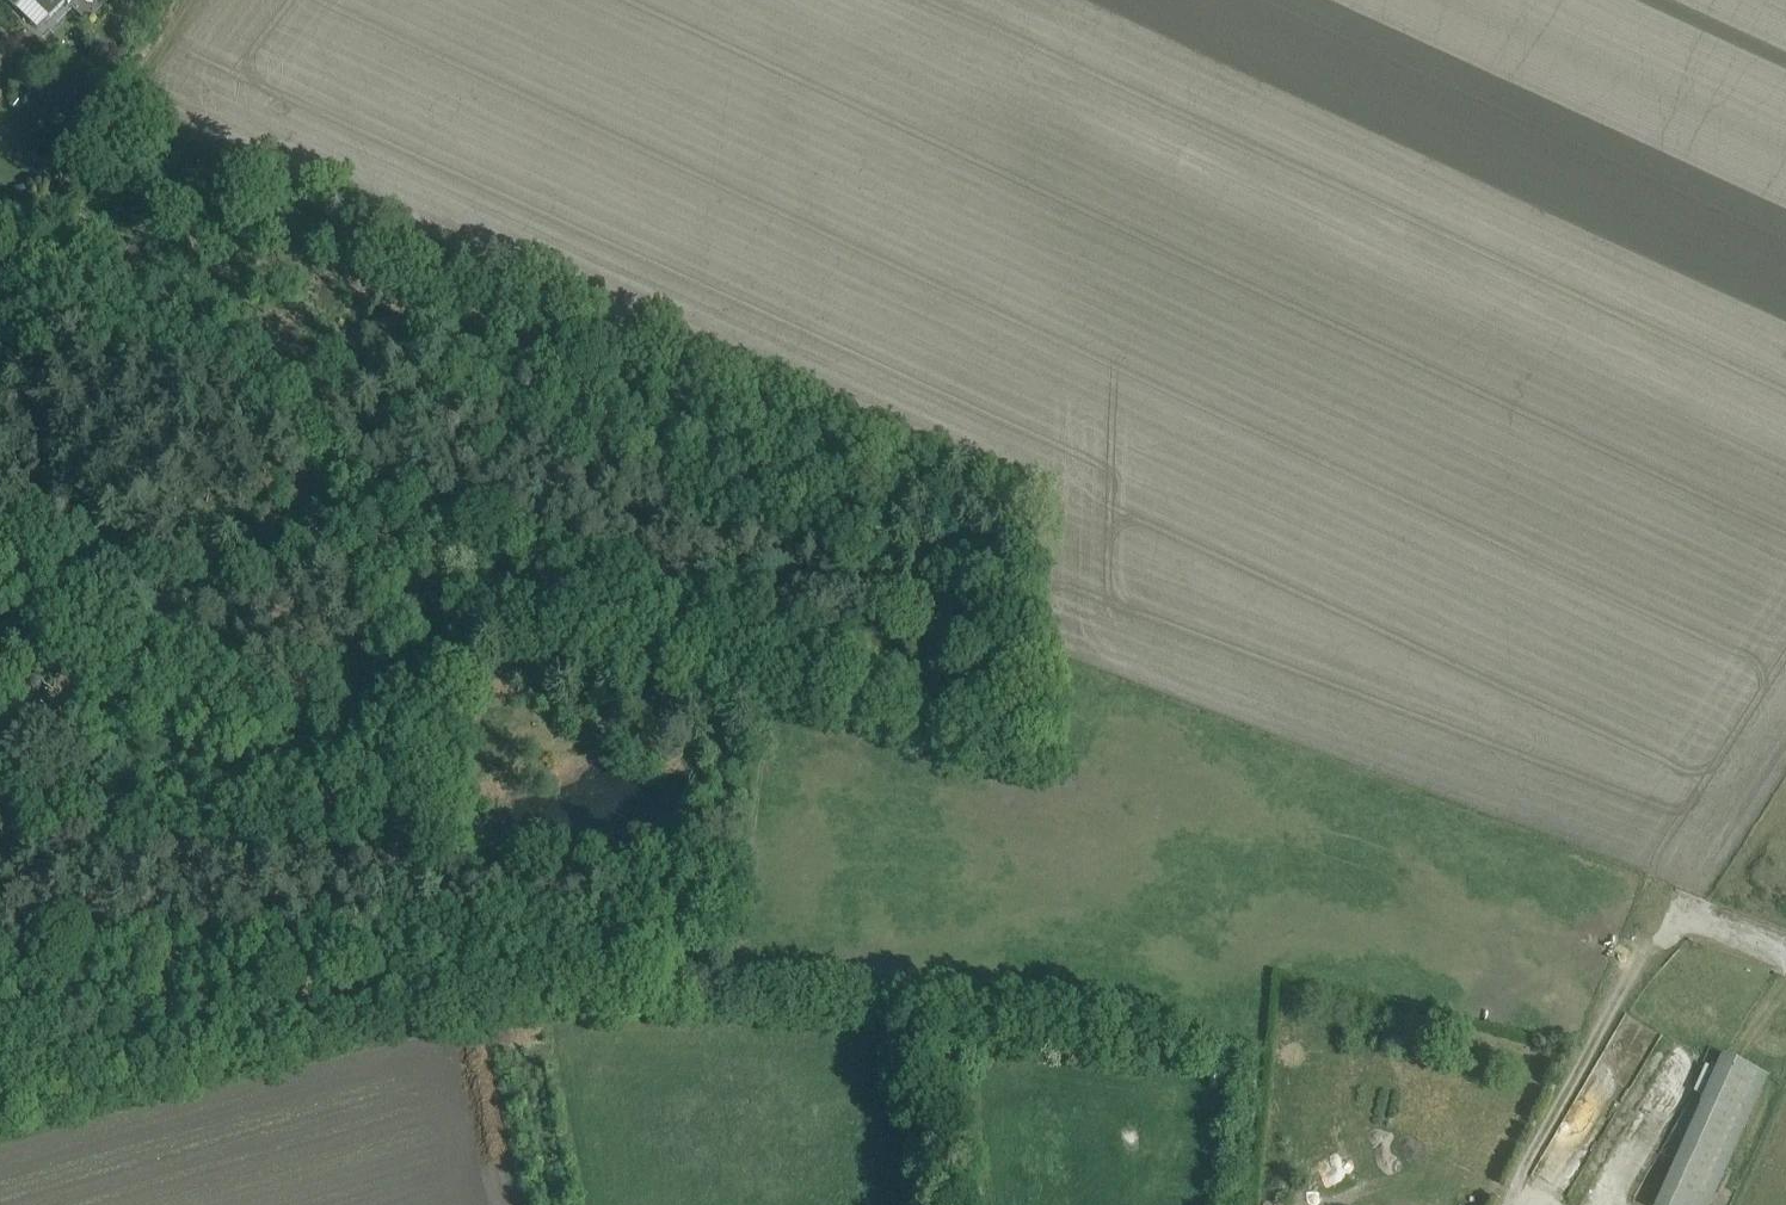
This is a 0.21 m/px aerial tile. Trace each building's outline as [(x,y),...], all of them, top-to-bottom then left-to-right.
[(14,6),(37,29),(49,17),(65,0),(68,3),(71,0),(7,0),(14,6)] [(16,99),(11,105),(17,111),(22,104),(16,99)] [(18,188),(14,193),(15,199),(20,203),(26,202),(30,197),(29,191),(24,187),(18,188)] [(1769,1075),(1723,1055),(1655,1204),(1710,1204),(1769,1075)]
